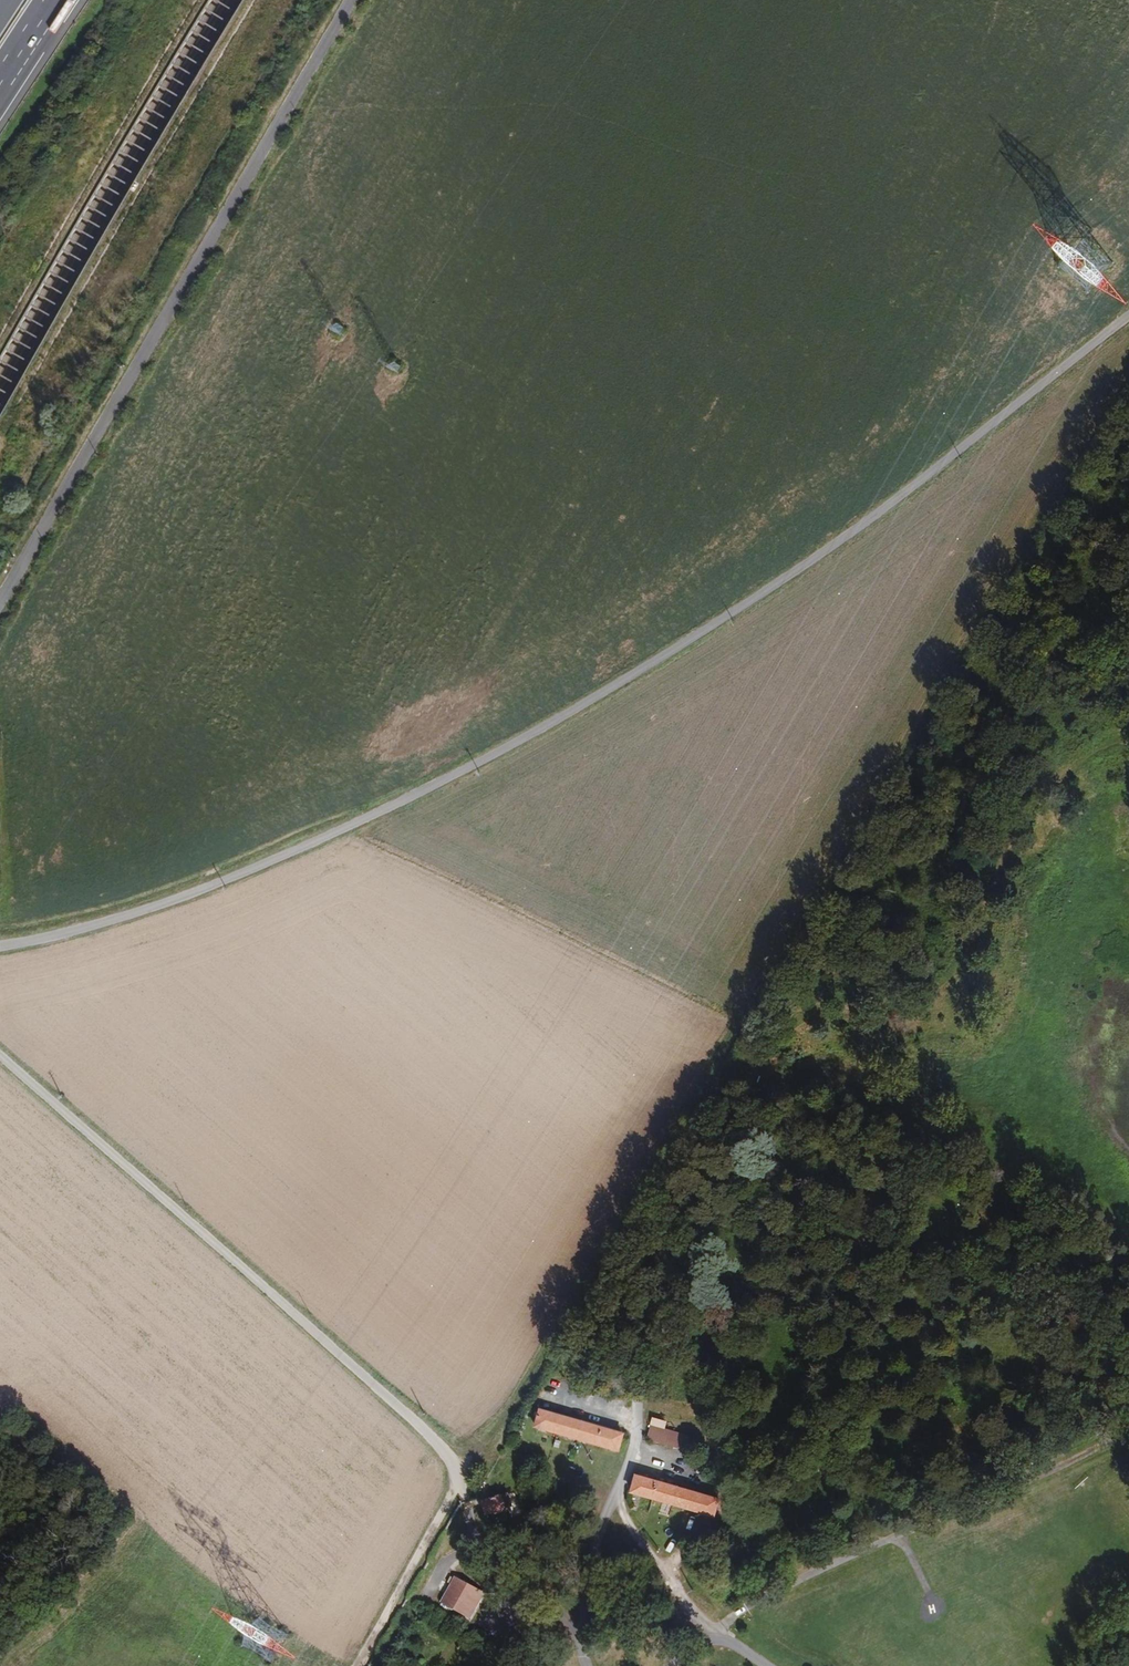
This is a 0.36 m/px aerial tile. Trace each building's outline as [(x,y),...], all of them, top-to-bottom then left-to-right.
[(622,1438),(537,1413),(531,1431),(617,1456),(622,1438)] [(691,1438),(650,1427),(644,1448),(685,1459),(691,1438)] [(517,1476),(528,1468),(524,1461),(522,1462),(523,1465),(513,1472),(517,1476)] [(727,1501),(632,1475),(627,1495),(721,1520),(727,1501)] [(496,1498),(478,1505),(483,1518),(487,1517),(498,1512),(501,1511),(496,1498)] [(499,1517),(498,1512),(487,1517),(488,1521),(499,1517)] [(478,1602),(482,1595),(453,1580),(439,1606),(468,1621),(472,1615),(474,1616),(480,1604),(478,1602)]
